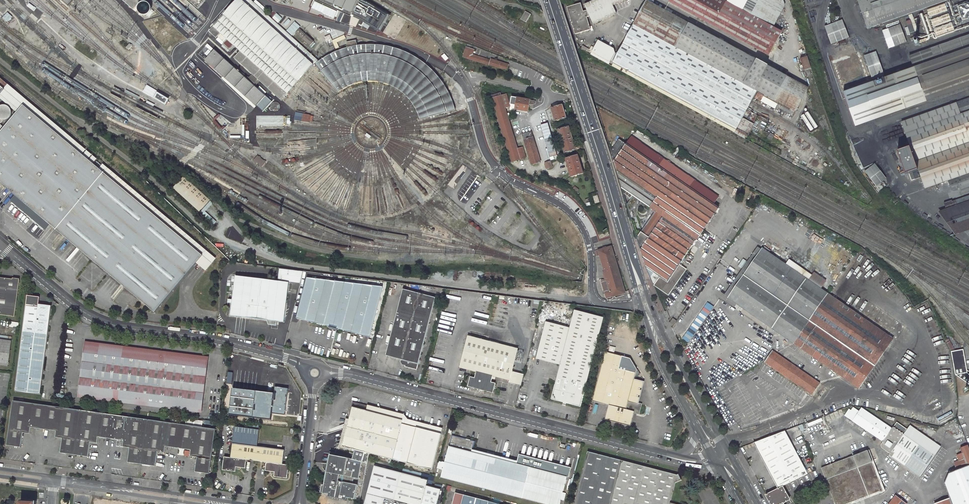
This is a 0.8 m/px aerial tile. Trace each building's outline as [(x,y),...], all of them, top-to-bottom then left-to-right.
[(135,9),(143,0),(125,0),(135,9)] [(282,100),(291,90),(296,85),(303,78),(306,74),(309,70),(316,63),(318,62),(292,38),(294,36),(293,35),(295,33),(299,29),(300,28),(291,20),(289,23),(277,13),(271,19),(251,0),(237,0),(235,3),(232,6),(228,10),(223,16),(218,21),(210,31),(217,37),(221,32),(222,33),(219,36),(224,41),(223,43),(229,48),(233,43),(240,49),(234,56),(282,100)] [(350,16),(358,0),(316,0),(350,16)] [(350,16),(362,21),(380,32),(390,16),(371,4),(361,0),(358,0),(350,16)] [(576,35),(591,30),(592,30),(588,16),(590,16),(589,13),(590,13),(594,23),(617,13),(614,5),(624,0),(595,0),(586,4),(588,9),(584,10),(581,2),(567,6),(576,35)] [(635,23),(687,52),(765,94),(761,101),(774,108),(778,101),(779,102),(777,106),(782,108),(784,105),(793,110),(799,99),(783,86),(787,80),(783,75),(648,0),(635,23)] [(672,4),(770,57),(783,34),(784,32),(778,28),(777,31),(775,30),(746,14),(729,5),(731,0),(674,0),(672,4)] [(753,0),(731,0),(729,5),(746,14),(752,2),(753,0)] [(775,0),(753,0),(752,2),(782,19),(783,16),(788,7),(781,4),(775,0)] [(858,1),(867,27),(946,0),(860,0),(858,1)] [(142,5),(141,6),(141,7),(141,8),(142,9),(143,10),(143,11),(144,12),(146,12),(148,12),(150,11),(151,9),(151,8),(151,6),(150,4),(149,3),(148,2),(145,2),(144,3),(142,4),(142,5)] [(775,30),(782,19),(752,2),(746,14),(775,30)] [(525,11),(520,19),(525,22),(530,14),(525,11)] [(743,118),(757,92),(635,25),(612,66),(735,133),(737,129),(743,118)] [(314,42),(299,29),(295,33),(310,46),(314,42)] [(930,48),(909,55),(913,66),(893,73),(905,108),(968,86),(968,34),(930,48)] [(615,49),(598,40),(595,45),(594,45),(593,47),(592,46),(590,49),(583,45),(581,49),(610,65),(616,53),(615,49)] [(419,120),(463,106),(460,97),(451,99),(446,90),(440,81),(433,72),(425,65),(417,59),(407,53),(397,49),(387,47),(376,45),(366,45),(357,46),(355,46),(348,48),(344,49),(334,52),(327,56),(325,57),(318,62),(316,63),(339,92),(340,91),(345,88),(347,87),(350,85),(355,84),(360,82),(362,82),(367,81),(371,81),(374,81),(376,82),(381,83),(386,84),(391,86),(392,86),(396,89),(398,90),(400,91),(403,94),(404,95),(408,99),(411,103),(414,107),(417,112),(418,114),(418,117),(419,120)] [(266,95),(215,49),(206,60),(256,106),(266,95)] [(467,62),(508,73),(509,67),(492,62),(491,64),(472,59),(474,54),(470,53),(468,57),(467,62)] [(193,80),(199,74),(186,63),(180,69),(193,80)] [(0,75),(0,84),(6,89),(11,84),(0,75)] [(783,86),(799,99),(806,87),(783,75),(787,80),(783,86)] [(202,81),(197,88),(203,91),(207,84),(202,81)] [(29,100),(11,84),(6,89),(0,96),(20,112),(25,105),(29,100)] [(451,99),(460,97),(457,87),(446,90),(451,99)] [(137,95),(126,90),(125,92),(135,98),(137,95)] [(157,92),(154,97),(165,104),(169,99),(157,92)] [(493,96),(512,162),(521,159),(526,158),(523,147),(518,149),(505,107),(510,105),(507,94),(502,96),(501,93),(493,96)] [(142,100),(149,104),(149,103),(156,107),(157,104),(144,97),(142,100)] [(516,109),(529,111),(529,108),(534,108),(535,101),(512,97),(511,104),(516,105),(516,109)] [(968,173),(968,98),(902,122),(924,188),(948,180),(968,173)] [(221,256),(29,100),(25,105),(107,171),(208,253),(203,258),(213,265),(221,256)] [(271,106),(271,107),(271,109),(272,110),(274,111),(276,111),(278,110),(279,109),(279,107),(279,106),(278,104),(277,103),(276,102),(274,103),(273,103),(272,104),(271,104),(271,106)] [(25,105),(20,112),(0,136),(0,181),(159,311),(203,258),(208,253),(107,171),(25,105)] [(566,118),(563,105),(552,109),(555,122),(566,118)] [(782,108),(791,114),(793,110),(784,105),(782,108)] [(754,124),(743,118),(737,129),(748,135),(754,124)] [(576,150),(569,127),(558,130),(565,153),(576,150)] [(540,162),(532,132),(523,134),(532,165),(540,162)] [(612,152),(623,187),(624,192),(624,193),(633,199),(628,205),(632,218),(634,218),(632,212),(640,200),(652,208),(656,211),(655,213),(638,238),(647,267),(655,272),(652,277),(655,283),(670,293),(687,268),(680,264),(719,208),(713,204),(718,196),(631,137),(626,144),(620,140),(612,152)] [(548,151),(545,143),(539,145),(542,153),(548,151)] [(584,173),(578,156),(567,159),(572,177),(584,173)] [(255,157),(252,162),(261,167),(264,162),(255,157)] [(875,188),(885,179),(872,164),(862,173),(875,188)] [(948,180),(951,190),(959,187),(959,189),(968,186),(968,173),(948,180)] [(212,221),(223,210),(188,179),(178,190),(212,221)] [(885,188),(904,203),(908,198),(889,183),(885,188)] [(952,200),(951,199),(944,202),(947,210),(965,231),(967,234),(968,236),(968,194),(952,200)] [(965,231),(947,210),(938,213),(956,234),(965,231)] [(626,293),(612,247),(596,252),(598,257),(601,256),(608,280),(602,282),(608,299),(626,293)] [(762,249),(758,247),(726,293),(727,294),(730,289),(733,291),(762,249)] [(828,294),(762,249),(733,291),(730,289),(727,294),(726,295),(794,342),(828,294)] [(278,323),(285,324),(290,284),(301,285),(304,271),(279,268),(277,282),(236,277),(231,317),(271,322),(278,323)] [(16,317),(21,281),(0,278),(0,315),(16,317)] [(297,319),(331,328),(330,330),(337,332),(338,330),(371,339),(384,288),(308,278),(297,319)] [(417,371),(436,298),(403,289),(386,356),(402,361),(402,362),(403,364),(406,365),(405,368),(417,371)] [(794,342),(860,387),(893,338),(828,294),(794,342)] [(40,395),(52,306),(39,305),(40,297),(28,295),(15,392),(40,395)] [(604,318),(576,311),(572,328),(548,322),(538,359),(562,365),(553,400),(581,407),(604,318)] [(682,339),(689,342),(698,325),(691,322),(682,339)] [(518,348),(467,336),(459,368),(476,372),(474,378),(470,377),(467,387),(493,393),(495,383),(491,382),(492,379),(492,376),(495,377),(510,380),(512,371),(518,348)] [(8,366),(11,341),(0,340),(0,365),(8,366)] [(208,357),(86,342),(85,345),(208,361),(208,357)] [(208,361),(85,345),(79,394),(202,410),(208,361)] [(773,350),(770,356),(767,363),(812,394),(820,383),(773,350)] [(956,374),(968,384),(968,375),(967,374),(967,373),(963,351),(951,353),(952,356),(956,374)] [(606,352),(593,402),(610,406),(606,420),(631,427),(635,412),(639,413),(641,405),(639,405),(645,382),(635,380),(636,376),(637,377),(641,375),(639,371),(637,371),(638,370),(632,358),(606,352)] [(510,382),(522,385),(525,374),(512,371),(510,380),(510,382)] [(232,379),(227,416),(271,421),(276,385),(232,379)] [(284,423),(288,386),(276,385),(271,421),(284,423)] [(79,394),(79,398),(201,413),(202,410),(79,394)] [(211,431),(12,401),(6,445),(20,447),(22,433),(29,434),(30,427),(56,431),(55,437),(62,438),(60,453),(88,458),(91,443),(97,444),(98,437),(124,441),(123,448),(130,449),(127,463),(156,468),(159,453),(165,454),(166,448),(192,452),(191,458),(198,459),(196,474),(206,475),(206,474),(211,431)] [(404,416),(354,403),(353,408),(403,421),(404,416)] [(370,453),(393,459),(401,461),(433,469),(442,435),(402,425),(403,421),(353,408),(343,446),(356,450),(354,455),(366,458),(369,458),(370,453)] [(892,429),(861,408),(859,411),(853,408),(851,411),(847,417),(883,442),(880,446),(880,447),(880,448),(889,454),(888,456),(919,478),(940,448),(909,426),(903,435),(893,427),(892,429)] [(442,435),(443,429),(408,420),(404,416),(403,421),(402,425),(442,435)] [(211,431),(206,474),(210,474),(217,430),(211,429),(211,431)] [(754,442),(778,488),(781,486),(808,474),(785,431),(754,442)] [(472,452),(475,441),(452,435),(446,463),(444,470),(442,477),(523,499),(523,498),(547,503),(561,503),(562,500),(564,493),(567,477),(531,468),(472,452)] [(234,443),(232,458),(225,457),(224,470),(237,472),(237,469),(240,470),(243,468),(247,468),(248,460),(257,461),(259,446),(234,443)] [(967,444),(961,447),(963,452),(958,454),(960,460),(955,462),(958,469),(949,472),(945,484),(950,498),(934,503),(968,503),(968,448),(967,444)] [(284,464),(285,449),(259,446),(257,461),(268,462),(267,470),(271,471),(273,473),(276,473),(276,476),(289,477),(290,464),(284,464)] [(672,502),(677,481),(683,479),(680,473),(679,474),(589,450),(575,503),(681,503),(672,502)] [(836,503),(846,503),(883,490),(885,489),(884,484),(881,484),(867,450),(822,467),(836,503)] [(330,497),(348,500),(348,498),(361,501),(369,458),(366,458),(354,455),(352,455),(351,457),(353,457),(353,459),(348,458),(331,455),(325,485),(323,485),(322,493),(330,495),(330,497)] [(375,467),(365,503),(384,503),(385,499),(404,503),(429,503),(433,487),(428,485),(429,480),(375,467)] [(788,499),(781,486),(778,488),(766,494),(771,503),(784,503),(783,502),(788,499)] [(429,503),(438,503),(442,489),(433,487),(429,503)] [(489,501),(456,493),(453,503),(488,503),(489,501)] [(889,503),(907,503),(896,495),(889,503)]
